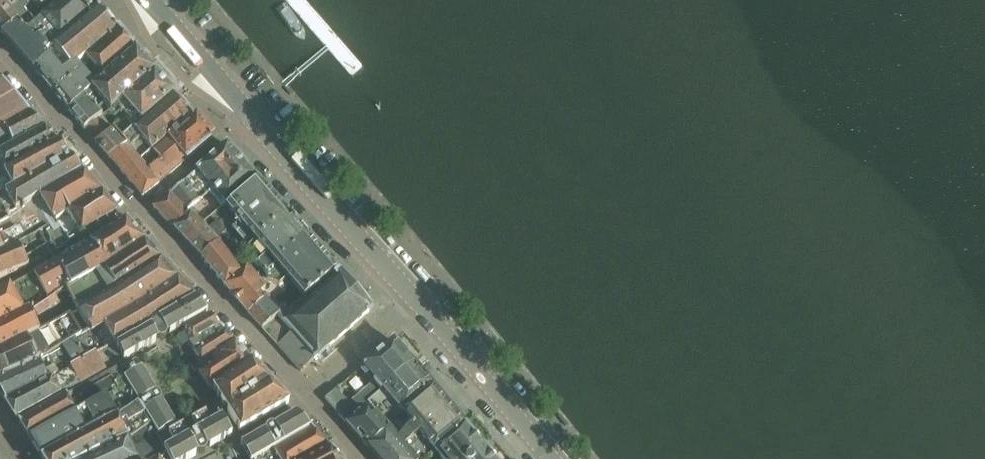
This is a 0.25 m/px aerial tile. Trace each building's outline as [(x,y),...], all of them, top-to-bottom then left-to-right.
[(1,0),(0,1),(8,10),(19,0),(1,0)] [(39,8),(48,0),(31,0),(39,8)] [(36,22),(54,46),(99,8),(92,0),(61,0),(36,22)] [(0,1),(0,31),(3,35),(2,35),(3,35),(19,22),(8,10),(0,1)] [(99,8),(54,46),(45,53),(48,57),(58,69),(60,68),(67,66),(74,66),(84,58),(117,29),(99,8)] [(26,31),(19,22),(3,35),(33,69),(46,59),(48,57),(45,53),(54,46),(36,22),(26,31)] [(117,29),(84,58),(89,64),(103,79),(135,51),(117,29)] [(103,79),(91,88),(82,96),(86,101),(100,118),(101,118),(121,100),(153,72),(135,51),(103,79)] [(48,57),(46,59),(55,71),(58,69),(48,57)] [(46,59),(33,69),(54,94),(82,70),(89,64),(84,58),(74,66),(67,66),(60,68),(58,69),(55,71),(46,59)] [(103,79),(89,64),(82,70),(84,71),(88,76),(90,82),(91,88),(103,79)] [(82,70),(54,94),(68,111),(71,109),(72,111),(76,107),(78,108),(86,101),(82,96),(91,88),(90,82),(88,76),(84,71),(82,70)] [(131,111),(110,129),(113,131),(121,140),(140,123),(173,95),(153,72),(121,100),(131,111)] [(0,79),(0,129),(29,113),(0,79)] [(192,116),(173,95),(140,123),(121,140),(125,145),(129,150),(140,161),(167,138),(192,116)] [(100,118),(86,101),(78,108),(76,107),(72,111),(71,109),(68,111),(84,130),(98,120),(100,118)] [(0,129),(0,148),(40,125),(29,113),(0,129)] [(197,122),(192,116),(167,138),(186,160),(211,138),(210,137),(210,134),(209,131),(208,129),(207,127),(200,119),(197,122)] [(101,118),(100,118),(98,120),(84,130),(88,133),(91,138),(100,132),(108,126),(101,118)] [(44,129),(40,125),(0,148),(0,155),(44,129)] [(100,132),(91,138),(96,143),(108,157),(125,145),(121,140),(113,131),(110,129),(108,126),(100,132)] [(0,155),(0,176),(57,144),(44,129),(0,155)] [(129,150),(125,145),(108,157),(129,181),(143,197),(152,189),(186,161),(186,160),(167,138),(140,161),(129,150)] [(0,176),(0,195),(0,196),(6,193),(16,211),(31,202),(39,215),(91,183),(57,144),(0,176)] [(237,158),(226,145),(197,171),(165,198),(190,224),(194,221),(199,226),(254,178),(244,166),(244,165),(238,157),(237,158)] [(258,181),(242,193),(227,206),(244,226),(236,233),(248,247),(254,241),(256,240),(286,214),(258,181)] [(101,195),(91,183),(39,215),(47,227),(57,221),(101,195)] [(10,218),(8,215),(16,211),(6,193),(0,196),(0,195),(0,224),(10,218)] [(101,195),(57,221),(69,242),(80,235),(97,224),(115,214),(115,215),(116,214),(101,195)] [(165,198),(153,208),(173,228),(179,235),(190,224),(165,198)] [(16,211),(8,215),(10,218),(0,224),(0,255),(17,246),(39,233),(46,246),(51,254),(56,251),(43,229),(47,227),(39,215),(31,202),(16,211)] [(286,214),(256,240),(267,254),(256,263),(264,274),(306,237),(308,236),(300,228),(287,213),(286,214)] [(57,221),(47,227),(43,229),(56,251),(69,242),(57,221)] [(190,224),(179,235),(201,258),(215,245),(213,242),(204,232),(199,226),(194,221),(190,224)] [(217,221),(204,232),(213,242),(226,231),(217,221)] [(144,242),(126,222),(106,235),(90,243),(102,260),(103,259),(108,266),(144,242)] [(306,237),(264,274),(267,280),(266,284),(277,287),(285,282),(289,279),(304,297),(335,271),(322,257),(323,256),(318,251),(306,237)] [(70,288),(67,290),(79,311),(160,262),(144,242),(108,266),(97,273),(89,278),(70,288)] [(102,260),(90,243),(71,254),(75,261),(77,259),(89,278),(97,273),(108,266),(103,259),(102,260)] [(240,273),(215,245),(201,258),(225,287),(240,273)] [(17,246),(0,255),(0,280),(7,276),(28,266),(51,254),(46,246),(24,259),(17,246)] [(75,261),(71,254),(56,263),(70,288),(89,278),(77,259),(75,261)] [(79,311),(71,315),(67,317),(79,338),(176,279),(160,262),(79,311)] [(70,288),(56,263),(34,275),(47,301),(59,294),(67,290),(70,288)] [(246,268),(240,273),(225,287),(243,308),(258,295),(259,295),(263,292),(265,288),(266,284),(267,280),(264,274),(258,280),(246,268)] [(47,301),(34,275),(9,288),(0,293),(0,326),(47,301)] [(338,276),(284,322),(285,323),(291,333),(314,360),(317,358),(316,357),(329,346),(330,347),(354,326),(353,325),(366,314),(366,315),(369,312),(368,311),(369,310),(340,276),(339,277),(338,276)] [(176,279),(79,338),(73,341),(83,359),(91,355),(101,373),(105,370),(95,352),(193,297),(176,279)] [(0,326),(0,352),(43,330),(38,320),(59,306),(66,318),(67,317),(71,315),(59,294),(47,301),(0,326)] [(261,329),(278,315),(259,295),(258,295),(243,308),(248,314),(261,329)] [(207,313),(193,297),(95,352),(105,370),(124,360),(156,342),(157,339),(166,334),(170,334),(207,313)] [(285,323),(284,322),(278,315),(261,329),(277,346),(291,333),(285,323)] [(210,316),(185,330),(192,343),(188,345),(195,355),(208,346),(206,344),(224,332),(210,316)] [(0,352),(0,379),(73,341),(79,338),(67,317),(66,318),(43,330),(0,352)] [(208,346),(195,355),(199,362),(191,367),(195,372),(213,359),(236,345),(224,332),(206,344),(208,346)] [(314,360),(291,333),(277,346),(300,372),(314,360)] [(0,379),(0,394),(5,402),(69,367),(83,359),(73,341),(0,379)] [(376,381),(365,389),(372,398),(373,397),(412,364),(393,342),(363,367),(376,381)] [(236,345),(213,359),(215,364),(199,376),(210,391),(213,389),(212,389),(252,363),(236,345)] [(91,355),(83,359),(69,367),(80,385),(101,373),(91,355)] [(117,370),(137,405),(145,415),(151,425),(163,448),(169,458),(189,458),(196,456),(197,452),(206,447),(210,448),(232,436),(221,418),(217,413),(212,411),(211,411),(206,414),(205,413),(191,421),(191,422),(183,427),(182,426),(170,433),(168,429),(176,425),(163,403),(159,402),(154,393),(154,389),(136,359),(117,370)] [(288,403),(252,363),(212,389),(213,389),(218,398),(222,399),(228,408),(227,412),(228,415),(239,431),(288,403)] [(432,387),(412,364),(373,397),(372,398),(364,407),(370,414),(373,411),(383,422),(383,428),(432,387)] [(80,385),(69,367),(5,402),(16,420),(61,395),(80,385)] [(116,369),(108,373),(119,392),(30,441),(41,458),(116,419),(137,405),(117,370),(116,369)] [(65,397),(19,423),(30,441),(119,392),(108,373),(65,397)] [(383,428),(382,430),(385,433),(382,436),(369,447),(368,447),(378,458),(423,458),(432,452),(433,451),(464,425),(432,387),(383,428)] [(372,398),(365,389),(350,402),(351,403),(349,405),(336,389),(325,398),(324,400),(347,424),(359,412),(364,407),(372,398)] [(41,458),(42,458),(88,458),(127,440),(151,425),(145,415),(137,405),(116,419),(41,458)] [(359,412),(347,424),(368,448),(368,447),(369,447),(382,436),(385,433),(382,430),(383,428),(383,422),(373,411),(370,414),(364,407),(359,412)] [(266,432),(262,431),(240,444),(250,458),(255,458),(272,449),(273,451),(311,427),(296,412),(276,423),(275,427),(266,432)] [(151,425),(127,440),(88,458),(144,458),(163,448),(151,425)] [(433,451),(440,458),(471,458),(484,449),(464,425),(433,451)] [(260,458),(311,458),(328,448),(311,427),(273,451),(260,458)] [(163,448),(144,458),(169,458),(163,448)] [(328,448),(311,458),(338,458),(328,448)] [(484,449),(471,458),(492,458),(484,449)]
